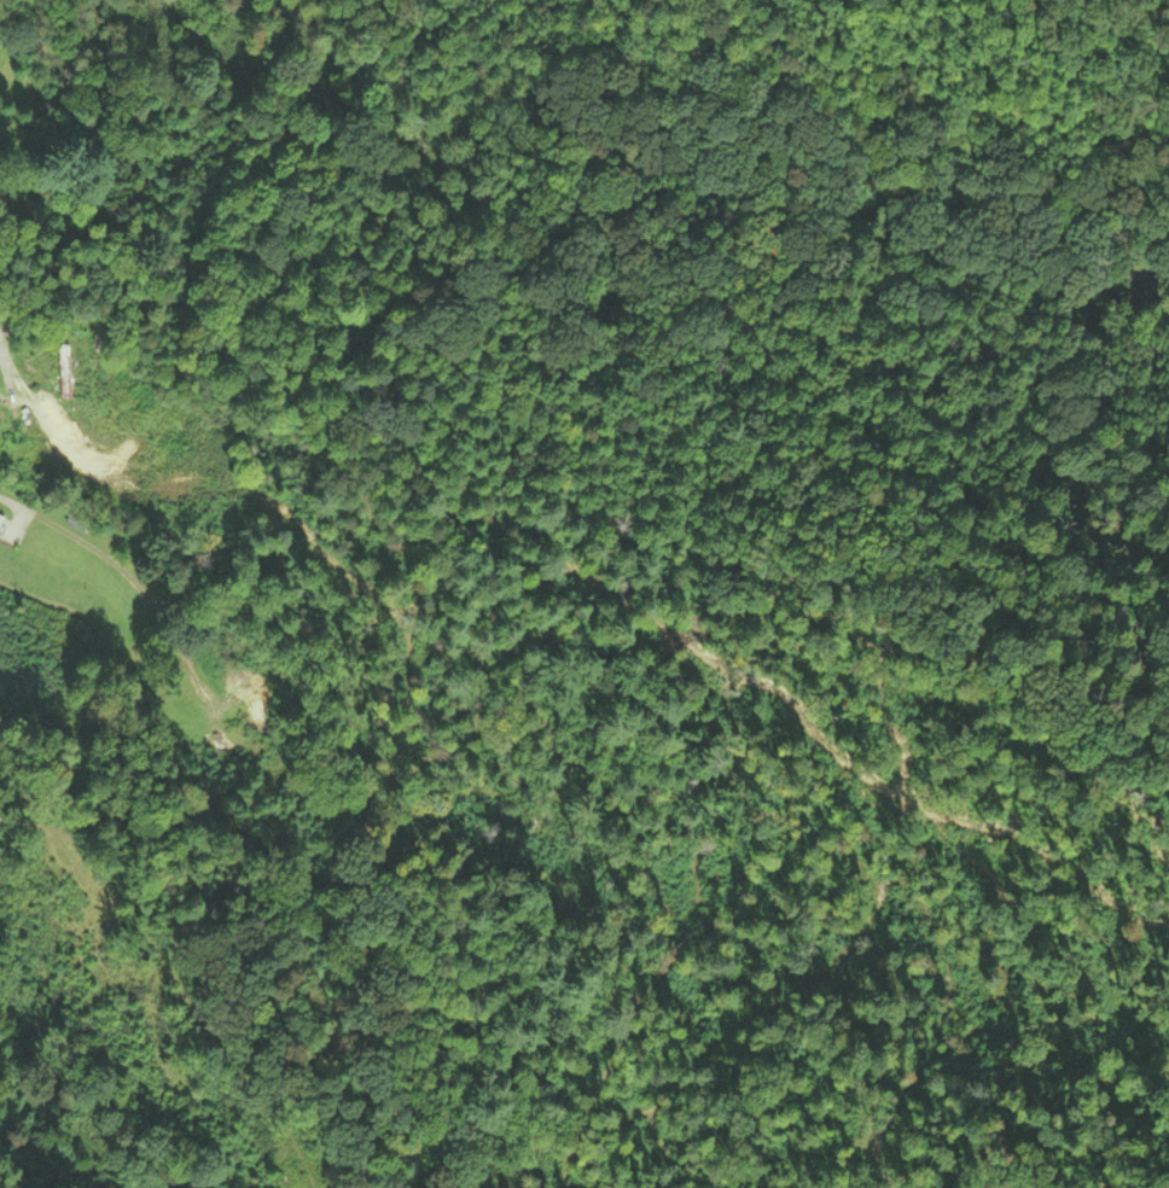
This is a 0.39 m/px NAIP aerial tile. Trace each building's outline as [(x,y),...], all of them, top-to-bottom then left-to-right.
[(71,346),(59,346),(59,400),(71,400),(71,346)]
